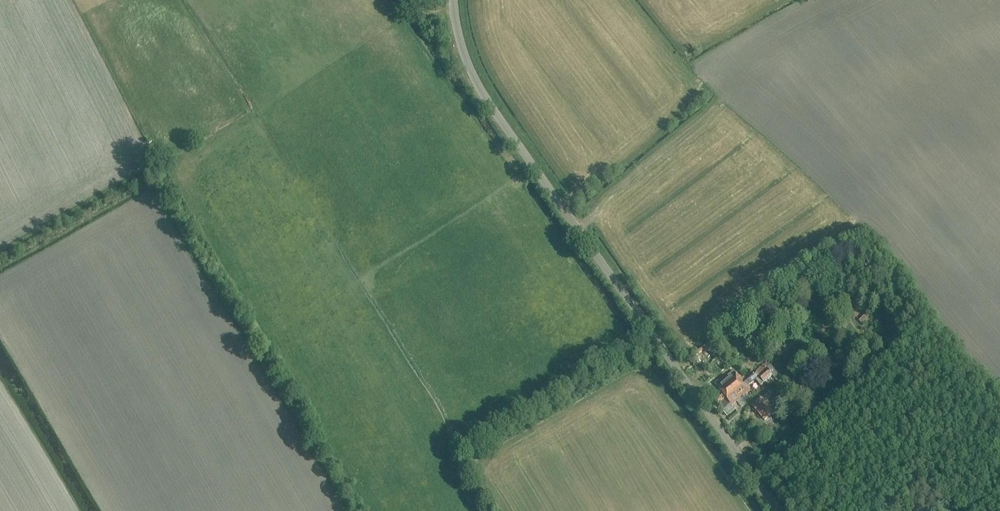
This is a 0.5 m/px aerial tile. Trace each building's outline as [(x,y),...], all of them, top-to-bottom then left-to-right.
[(721,392),(713,399),(718,405),(719,404),(723,410),(730,404),(732,406),(752,390),(751,389),(748,386),(755,380),(756,381),(757,382),(758,383),(760,386),(772,376),(776,381),(777,381),(781,377),(777,372),(776,372),(771,366),(768,362),(763,366),(755,372),(754,371),(743,380),(742,378),(741,379),(735,372),(721,384),(718,381),(714,384),(721,392)] [(752,405),(765,420),(780,407),(772,397),(776,393),(772,389),(767,394),(758,402),(756,400),(754,402),(755,403),(752,405)] [(798,417),(788,422),(791,429),(801,424),(798,417)]
